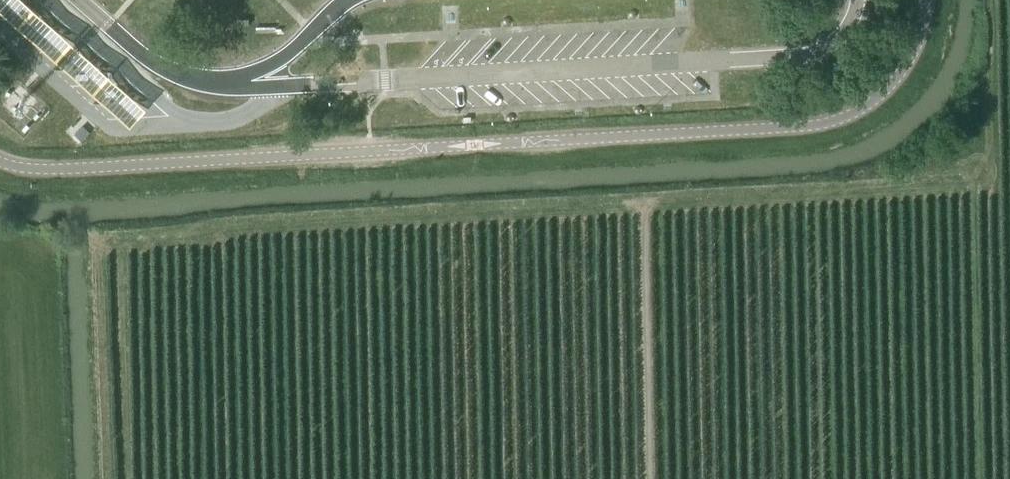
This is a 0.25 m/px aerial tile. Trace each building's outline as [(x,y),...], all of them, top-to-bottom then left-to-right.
[(22,0),(0,0),(0,13),(128,127),(144,109),(22,0)]
